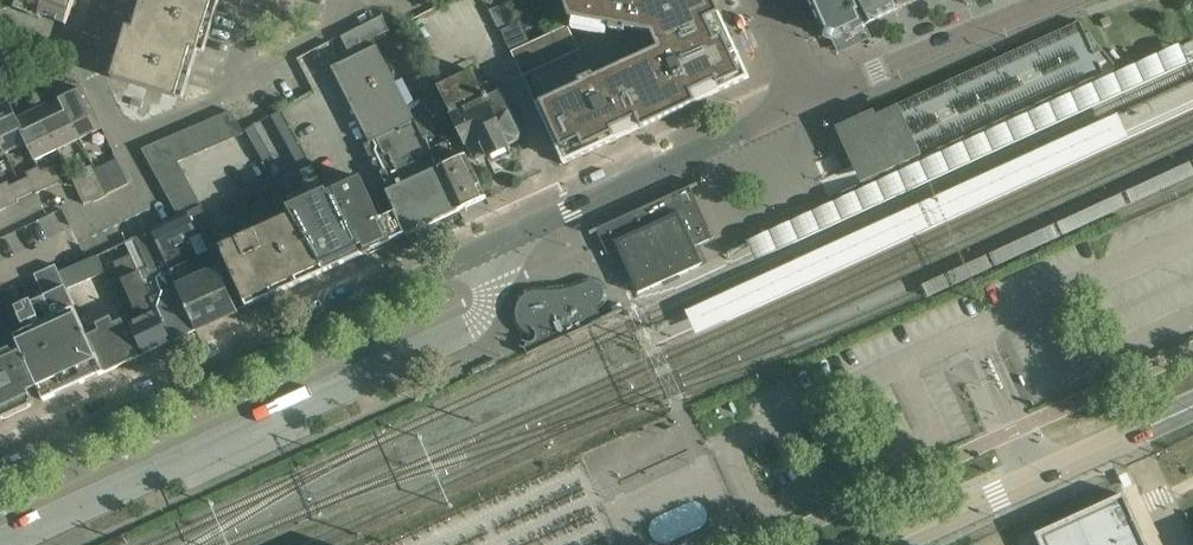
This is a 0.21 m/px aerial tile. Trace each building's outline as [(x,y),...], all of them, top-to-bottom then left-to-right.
[(18,0),(42,9),(40,15),(66,25),(75,0),(18,0)] [(198,49),(213,1),(210,0),(138,0),(135,12),(138,13),(133,29),(198,49)] [(571,25),(511,52),(564,165),(632,134),(750,79),(728,33),(713,0),(562,0),(571,25)] [(825,36),(833,39),(865,25),(865,26),(865,25),(854,0),(809,0),(825,36)] [(896,10),(892,0),(854,0),(865,25),(876,21),(875,20),(896,10)] [(896,10),(918,0),(892,0),(896,10)] [(510,24),(502,6),(490,12),(498,30),(510,24)] [(430,153),(432,152),(429,147),(425,140),(422,141),(384,60),(374,39),(387,32),(382,20),(341,39),(351,58),(331,68),(369,143),(364,146),(386,194),(395,214),(405,234),(405,236),(459,211),(430,153)] [(864,121),(879,155),(839,172),(848,190),(921,157),(1102,74),(1098,64),(1099,64),(1080,22),(864,121)] [(117,60),(111,79),(176,98),(191,49),(198,51),(198,49),(133,29),(127,27),(121,46),(118,45),(113,59),(117,60)] [(484,100),(472,72),(440,87),(467,146),(469,145),(477,161),(487,156),(488,158),(510,148),(509,146),(518,141),(520,136),(516,127),(523,124),(520,117),(512,120),(511,117),(512,112),(504,97),(503,94),(499,94),(484,100)] [(83,89),(61,99),(80,139),(102,129),(83,89)] [(61,99),(39,110),(59,150),(80,139),(61,99)] [(18,120),(9,103),(0,108),(0,139),(7,154),(29,143),(18,120)] [(39,110),(18,120),(29,143),(37,160),(59,150),(39,110)] [(219,116),(232,140),(244,134),(231,111),(219,116)] [(280,111),(271,116),(277,127),(286,122),(280,111)] [(219,116),(208,121),(221,144),(232,140),(219,116)] [(208,121),(197,126),(210,149),(221,144),(208,121)] [(286,122),(277,127),(283,138),(292,133),(286,122)] [(197,126),(186,131),(199,154),(210,149),(197,126)] [(254,126),(244,131),(251,142),(260,136),(254,126)] [(186,131),(174,135),(187,159),(199,154),(186,131)] [(292,133),(283,138),(289,149),(298,144),(292,133)] [(174,135),(141,150),(154,174),(179,163),(187,159),(174,135)] [(260,136),(251,142),(257,152),(266,147),(260,136)] [(429,147),(432,152),(430,153),(459,211),(486,199),(456,139),(435,149),(433,145),(429,147)] [(298,144),(289,149),(295,159),(304,154),(298,144)] [(266,147),(257,152),(263,163),(272,158),(266,147)] [(304,154),(295,159),(300,170),(309,165),(309,164),(304,154)] [(128,183),(117,159),(94,170),(92,166),(70,177),(84,205),(93,200),(94,202),(107,196),(106,194),(128,183)] [(160,185),(185,174),(179,163),(154,174),(160,185)] [(166,196),(191,185),(185,174),(160,185),(166,196)] [(11,186),(10,186),(17,201),(34,192),(28,178),(11,186)] [(390,243),(390,241),(405,234),(395,214),(380,220),(361,178),(333,190),(334,191),(331,192),(345,222),(361,254),(362,254),(363,255),(390,243)] [(272,179),(270,180),(271,181),(287,209),(305,241),(324,273),(325,272),(334,268),(335,270),(341,267),(341,265),(363,255),(362,254),(361,254),(345,222),(331,192),(329,193),(327,194),(326,191),(317,195),(289,208),(281,194),(272,179)] [(271,181),(270,180),(235,196),(248,226),(255,240),(235,249),(243,266),(230,272),(233,277),(247,308),(324,273),(305,241),(287,209),(271,181)] [(172,207),(197,196),(191,185),(166,196),(172,207)] [(618,250),(638,294),(703,264),(695,246),(712,238),(689,187),(596,230),(608,255),(618,250)] [(197,196),(172,207),(179,218),(190,213),(201,208),(203,207),(197,196)] [(201,239),(162,257),(195,332),(197,331),(236,313),(237,312),(223,281),(233,277),(230,272),(201,208),(190,213),(201,239)] [(13,228),(21,248),(70,229),(63,209),(13,228)] [(150,231),(162,257),(201,239),(190,213),(179,218),(150,231)] [(162,257),(150,231),(134,239),(149,268),(140,274),(152,300),(171,343),(195,332),(162,257)] [(144,355),(171,343),(152,300),(131,256),(114,264),(122,282),(135,311),(125,316),(144,355)] [(34,321),(37,326),(14,337),(18,346),(37,388),(43,401),(55,396),(54,393),(98,374),(99,376),(106,373),(90,339),(59,274),(55,265),(34,275),(43,297),(32,302),(16,309),(23,325),(34,321)] [(603,320),(597,307),(599,305),(601,304),(603,301),(604,300),(604,299),(605,296),(605,295),(605,293),(605,292),(604,291),(603,288),(602,286),(600,284),(599,283),(597,281),(594,280),(592,280),(589,280),(586,281),(585,281),(581,284),(575,286),(568,288),(556,290),(549,291),(536,291),(534,291),(530,292),(528,292),(525,294),(522,297),(519,299),(518,301),(517,303),(516,305),(515,306),(515,308),(514,310),(514,312),(514,314),(514,316),(514,318),(515,320),(516,324),(518,327),(520,329),(522,332),(526,334),(529,336),(527,343),(524,349),(527,355),(603,320)] [(90,339),(106,373),(139,357),(124,324),(117,327),(113,319),(99,325),(103,334),(90,339)] [(37,388),(18,346),(5,353),(0,355),(0,422),(35,405),(29,392),(37,388)] [(1035,535),(1040,544),(1145,544),(1123,497),(1122,495),(1035,535)]
